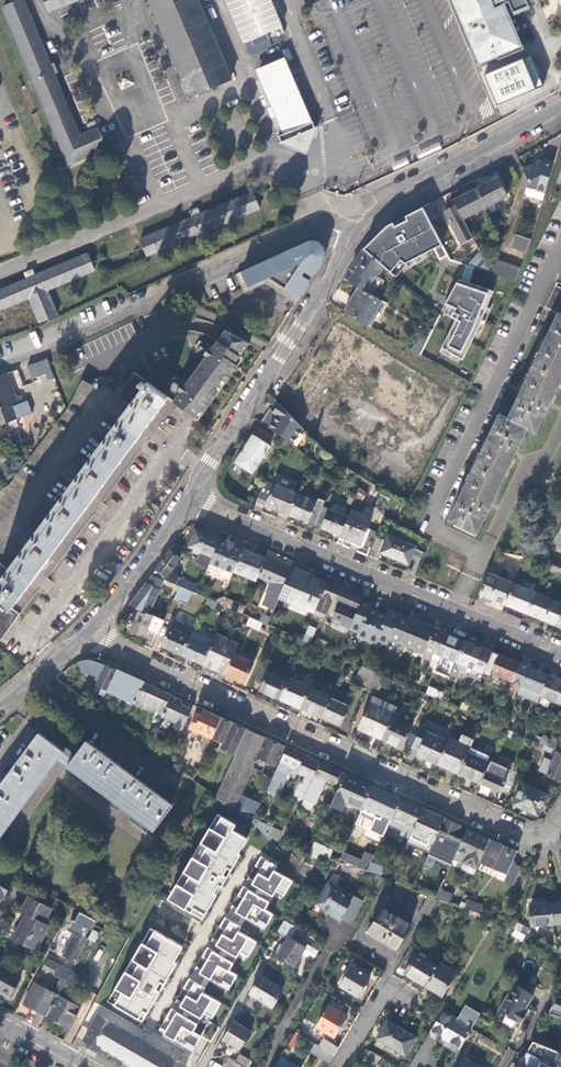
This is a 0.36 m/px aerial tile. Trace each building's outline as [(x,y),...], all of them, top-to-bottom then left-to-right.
[(4,9),(69,167),(108,150),(98,128),(80,135),(24,0),(4,9)] [(50,13),(81,0),(45,0),(50,13)] [(190,98),(232,80),(198,0),(149,0),(190,98)] [(248,44),(288,29),(277,0),(231,0),(248,44)] [(481,63),(522,46),(509,15),(516,12),(510,0),(455,0),(481,63)] [(525,56),(486,71),(499,106),(539,91),(525,56)] [(297,150),(310,144),(315,132),(317,131),(315,126),(310,128),(304,112),(303,104),(300,105),(285,66),(259,77),(285,137),(280,140),(282,145),(284,145),(297,150)] [(306,153),(310,144),(297,150),(306,153)] [(539,162),(524,170),(529,181),(527,187),(545,193),(553,163),(545,160),(544,164),(539,162)] [(498,176),(477,188),(487,207),(508,196),(498,176)] [(477,188),(453,200),(456,206),(463,219),(487,207),(477,188)] [(141,240),(148,257),(260,209),(252,192),(141,240)] [(431,203),(424,207),(430,220),(437,216),(431,203)] [(387,223),(364,246),(395,274),(406,261),(442,243),(430,220),(424,207),(423,205),(407,213),(409,218),(393,225),(392,221),(387,223)] [(472,238),(463,219),(456,206),(445,211),(461,243),(463,243),(472,238)] [(492,214),(498,226),(506,221),(500,210),(492,214)] [(511,248),(526,254),(530,243),(531,239),(516,234),(511,248)] [(474,242),(472,238),(463,243),(464,245),(468,246),(474,242)] [(310,240),(237,272),(241,280),(247,278),(251,285),(271,276),(287,287),(286,294),(296,302),(324,258),(326,254),(326,252),(326,250),(324,246),(321,242),(317,240),(315,239),(313,239),(310,240)] [(479,252),(485,264),(491,260),(485,249),(479,252)] [(381,264),(363,250),(351,269),(354,271),(348,281),(359,287),(371,294),(381,279),(375,276),(383,266),(381,264)] [(468,265),(490,273),(485,264),(479,252),(465,264),(468,265)] [(40,321),(58,314),(48,289),(94,269),(88,254),(36,276),(33,269),(25,272),(28,279),(0,291),(0,309),(30,296),(40,321)] [(490,273),(515,282),(520,269),(495,258),(490,273)] [(354,271),(351,269),(345,279),(348,281),(354,271)] [(456,318),(441,348),(463,359),(478,330),(493,291),(459,277),(443,312),(456,318)] [(359,287),(345,311),(368,324),(382,300),(371,294),(359,287)] [(537,422),(539,423),(550,401),(547,400),(560,372),(560,289),(556,287),(546,307),(558,313),(508,419),(499,415),(450,519),(474,531),(478,522),(481,524),(491,502),(489,500),(510,456),(512,457),(523,436),(520,434),(524,426),(533,430),(537,422)] [(175,402),(177,403),(196,417),(250,343),(226,330),(220,338),(215,346),(213,349),(207,345),(206,346),(204,344),(200,342),(196,347),(199,349),(197,352),(206,358),(189,382),(181,376),(178,379),(175,377),(172,382),(175,384),(178,386),(177,388),(183,392),(180,395),(175,402)] [(213,349),(215,346),(206,340),(204,344),(206,346),(207,345),(213,349)] [(53,372),(48,359),(37,362),(42,376),(53,372)] [(42,376),(37,362),(28,366),(32,379),(42,376)] [(16,402),(18,406),(27,402),(22,388),(14,391),(11,384),(22,380),(18,370),(0,376),(0,408),(16,402)] [(20,615),(177,403),(175,402),(136,373),(118,397),(130,406),(9,570),(0,564),(0,600),(20,615)] [(83,380),(77,391),(87,396),(93,386),(83,380)] [(172,389),(180,395),(183,392),(177,388),(178,386),(175,384),(172,389)] [(0,408),(0,426),(32,414),(27,402),(18,406),(16,402),(0,408)] [(304,429),(279,403),(274,412),(270,410),(261,424),(283,438),(293,446),(304,429)] [(236,462),(252,473),(270,446),(266,443),(271,435),(260,428),(236,462)] [(322,477),(324,473),(312,462),(308,471),(322,477)] [(257,501),(289,514),(298,495),(265,481),(257,501)] [(357,498),(360,500),(362,495),(351,487),(348,491),(351,494),(357,498)] [(354,505),(357,498),(351,494),(347,502),(354,505)] [(289,514),(316,525),(323,506),(324,506),(298,495),(289,514)] [(356,510),(360,500),(357,498),(354,505),(352,509),(356,510)] [(316,525),(340,536),(349,516),(345,514),(348,508),(334,503),(332,509),(330,508),(329,508),(323,506),(316,525)] [(349,516),(340,536),(361,544),(371,519),(351,511),(349,516)] [(212,559),(219,540),(196,530),(190,547),(194,549),(193,551),(212,559)] [(380,552),(409,564),(416,548),(387,536),(380,552)] [(234,546),(219,540),(212,559),(208,568),(218,572),(224,569),(233,573),(234,571),(241,554),(232,551),(234,546)] [(241,554),(243,549),(234,546),(232,551),(241,554)] [(265,559),(243,549),(241,554),(234,571),(256,581),(257,579),(265,559)] [(170,550),(152,575),(164,580),(176,585),(179,578),(173,573),(180,564),(177,562),(181,558),(170,550)] [(290,570),(265,559),(257,579),(271,585),(263,604),(275,609),(279,597),(290,570)] [(480,593),(506,604),(514,584),(497,577),(500,571),(491,567),(480,593)] [(326,584),(291,569),(290,570),(279,597),(315,612),(326,584)] [(164,580),(152,575),(146,589),(143,587),(131,604),(141,608),(150,612),(164,580)] [(176,585),(180,587),(193,593),(197,594),(200,587),(179,578),(176,585)] [(340,590),(326,584),(315,612),(314,614),(324,618),(332,600),(336,601),(340,590)] [(506,604),(528,614),(537,594),(514,584),(506,604)] [(187,604),(193,593),(180,587),(174,599),(187,604)] [(362,599),(340,590),(336,601),(329,620),(349,628),(362,599)] [(556,625),(560,613),(560,604),(537,594),(528,614),(556,625)] [(245,607),(223,597),(220,605),(229,608),(242,614),(245,607)] [(229,608),(220,605),(207,599),(205,604),(227,614),(229,608)] [(373,604),(362,599),(349,628),(349,630),(358,633),(356,637),(367,641),(379,612),(371,609),(373,604)] [(150,612),(141,608),(131,631),(145,637),(155,614),(150,612)] [(386,615),(379,612),(367,641),(376,645),(378,641),(387,644),(389,639),(399,614),(388,610),(386,615)] [(191,625),(193,616),(178,612),(175,621),(191,625)] [(268,625),(271,617),(264,614),(260,622),(263,623),(268,625)] [(433,629),(399,614),(389,639),(423,653),(433,629)] [(260,622),(250,618),(247,625),(260,631),(263,623),(260,622)] [(171,649),(182,654),(193,631),(180,624),(177,631),(170,628),(162,645),(171,649)] [(316,628),(309,625),(303,641),(309,643),(316,628)] [(443,632),(433,629),(423,653),(422,657),(431,660),(434,653),(443,632)] [(191,659),(204,664),(215,641),(193,631),(182,654),(191,659)] [(466,641),(443,632),(434,653),(457,662),(466,641)] [(216,670),(225,674),(237,647),(238,644),(218,634),(215,641),(204,664),(216,670)] [(327,643),(322,641),(318,647),(322,649),(324,650),(327,643)] [(492,652),(466,641),(457,662),(451,676),(462,680),(468,677),(479,681),(492,652)] [(237,647),(225,674),(235,678),(245,683),(254,663),(238,655),(242,648),(237,647)] [(327,651),(324,650),(322,649),(319,656),(324,658),(327,651)] [(512,681),(520,664),(498,655),(491,672),(512,681)] [(270,667),(263,664),(255,680),(263,684),(268,672),(270,667)] [(547,676),(520,664),(512,681),(521,685),(517,694),(537,702),(539,695),(547,676)] [(108,691),(117,670),(110,667),(106,665),(97,685),(103,688),(101,692),(100,694),(105,697),(108,691)] [(268,694),(280,699),(289,678),(293,669),(286,666),(281,678),(268,672),(263,684),(260,690),(268,694)] [(354,683),(368,689),(375,672),(362,666),(354,683)] [(136,699),(144,682),(128,675),(117,670),(108,691),(134,703),(136,699)] [(375,672),(368,689),(377,693),(384,676),(375,672)] [(547,676),(539,695),(560,704),(560,682),(547,676)] [(289,704),(301,709),(310,688),(289,678),(280,699),(289,704)] [(162,717),(172,695),(157,688),(144,682),(136,699),(156,708),(152,718),(159,722),(162,717)] [(312,714),(322,718),(332,697),(310,688),(301,709),(312,714)] [(332,697),(322,718),(332,723),(340,727),(354,697),(335,689),(332,697)] [(433,697),(434,697),(441,701),(444,694),(436,690),(433,697)] [(186,701),(185,705),(182,699),(172,695),(162,717),(175,723),(174,726),(183,730),(194,705),(186,701)] [(370,733),(382,739),(397,706),(389,702),(387,706),(372,699),(359,728),(370,733)] [(463,703),(460,708),(461,709),(467,712),(469,706),(463,703)] [(397,706),(382,739),(393,743),(402,747),(412,725),(397,718),(401,708),(397,706)] [(213,737),(222,717),(211,713),(204,709),(202,715),(196,712),(190,727),(207,735),(213,737)] [(486,711),(483,719),(495,724),(498,716),(486,711)] [(235,755),(247,729),(234,723),(222,717),(213,737),(223,742),(221,748),(235,755)] [(522,736),(525,729),(526,727),(515,722),(511,731),(517,733),(522,736)] [(511,731),(505,728),(503,734),(515,739),(517,733),(511,731)] [(238,802),(254,767),(267,738),(255,732),(247,729),(235,755),(220,788),(216,797),(234,810),(238,802)] [(535,733),(525,729),(522,736),(532,740),(535,733)] [(427,759),(437,763),(447,740),(428,731),(417,754),(427,759)] [(55,758),(61,750),(38,733),(0,785),(0,833),(55,758)] [(171,756),(168,762),(173,765),(176,758),(191,765),(196,754),(187,751),(193,740),(188,737),(183,735),(173,756),(171,756)] [(205,755),(213,737),(207,735),(199,752),(205,755)] [(445,767),(459,773),(468,753),(474,739),(463,735),(460,742),(449,737),(447,740),(437,763),(445,767)] [(548,747),(551,739),(543,736),(540,743),(548,747)] [(275,766),(284,746),(273,741),(267,738),(254,767),(263,771),(267,762),(275,766)] [(549,747),(551,748),(560,752),(560,743),(552,739),(549,747)] [(73,759),(70,763),(156,827),(173,805),(87,741),(73,759)] [(150,743),(149,747),(168,762),(171,756),(172,754),(150,743)] [(298,771),(305,755),(288,747),(277,769),(286,773),(289,767),(298,771)] [(551,748),(547,758),(549,759),(552,760),(547,772),(546,774),(559,779),(560,774),(560,752),(551,748)] [(61,750),(55,758),(68,767),(70,763),(73,759),(61,750)] [(469,777),(481,783),(490,763),(468,753),(459,773),(469,777)] [(295,794),(304,798),(320,762),(309,757),(305,755),(298,771),(297,773),(304,776),(302,781),(301,781),(295,794)] [(490,763),(481,783),(492,788),(500,791),(510,770),(491,761),(490,763)] [(335,782),(341,771),(329,766),(320,762),(304,798),(315,803),(326,781),(331,783),(332,781),(335,782)] [(197,772),(193,780),(216,797),(220,788),(197,772)] [(364,806),(373,786),(358,779),(345,773),(330,805),(342,810),(345,804),(362,811),(364,806)] [(513,803),(537,814),(543,802),(547,793),(523,782),(513,803)] [(391,818),(400,798),(382,790),(373,786),(364,806),(391,818)] [(411,833),(423,808),(411,803),(400,798),(391,818),(389,823),(403,830),(401,834),(409,838),(411,833)] [(238,802),(234,810),(252,822),(253,820),(257,811),(238,802)] [(433,843),(435,840),(444,818),(435,814),(423,808),(411,833),(433,843)] [(210,827),(168,898),(191,912),(194,908),(205,914),(217,894),(214,892),(219,883),(222,885),(241,854),(239,853),(247,839),(233,830),(236,825),(222,816),(214,830),(210,827)] [(447,856),(461,826),(452,822),(444,818),(435,840),(438,841),(434,849),(447,856)] [(253,820),(252,822),(268,839),(272,829),(253,820)] [(354,833),(364,838),(366,833),(363,832),(365,829),(357,826),(354,833)] [(281,833),(272,829),(268,839),(277,843),(281,833)] [(477,868),(480,860),(490,838),(481,835),(467,829),(454,858),(477,868)] [(512,862),(517,851),(507,846),(490,838),(480,860),(507,872),(503,880),(511,884),(520,866),(512,862)] [(324,846),(314,841),(308,856),(316,859),(318,855),(320,856),(322,853),(331,856),(333,851),(332,850),(333,847),(325,844),(324,846)] [(283,845),(280,851),(300,873),(302,871),(304,866),(283,845)] [(362,860),(343,852),(340,860),(367,871),(368,868),(372,860),(373,856),(366,852),(362,860)] [(308,856),(304,866),(302,871),(309,875),(316,859),(308,856)] [(261,869),(252,884),(273,896),(276,891),(284,895),(293,881),(275,870),(277,866),(261,857),(255,866),(261,869)] [(372,860),(368,868),(381,874),(384,866),(372,860)] [(302,871),(300,873),(307,880),(309,875),(302,871)] [(2,883),(10,888),(16,877),(7,873),(2,883)] [(328,885),(343,894),(344,892),(329,883),(328,885)] [(338,920),(350,898),(343,894),(328,885),(317,904),(332,913),(337,916),(336,919),(338,920)] [(270,902),(243,886),(238,896),(243,899),(236,912),(265,929),(273,914),(265,909),(270,902)] [(438,892),(435,898),(448,903),(450,897),(438,892)] [(14,938),(36,950),(49,926),(44,923),(52,908),(30,896),(22,911),(27,914),(14,938)] [(353,900),(350,898),(338,920),(341,922),(343,920),(350,924),(363,902),(354,897),(353,900)] [(421,911),(429,916),(437,901),(428,897),(421,911)] [(467,901),(465,908),(472,910),(480,914),(483,907),(467,901)] [(552,904),(554,925),(560,924),(560,903),(552,904)] [(554,925),(552,904),(544,905),(531,906),(532,926),(554,925)] [(369,932),(397,949),(411,926),(383,909),(369,932)] [(478,921),(481,915),(480,914),(472,910),(468,916),(478,921)] [(99,921),(81,911),(71,930),(76,932),(63,955),(76,962),(88,940),(95,928),(99,921)] [(225,930),(216,945),(237,957),(240,952),(248,957),(257,942),(239,932),(241,927),(225,918),(220,927),(225,930)] [(295,927),(285,921),(278,931),(289,937),(283,947),(280,945),(274,955),(295,967),(303,954),(307,947),(289,937),(295,927)] [(519,932),(527,936),(530,929),(523,925),(519,932)] [(316,939),(295,927),(289,937),(307,947),(303,954),(312,960),(317,950),(311,947),(316,939)] [(95,928),(88,940),(94,943),(100,931),(95,928)] [(187,947),(152,928),(110,1003),(145,1022),(187,947)] [(519,932),(516,930),(512,936),(523,942),(527,936),(519,932)] [(234,963),(207,948),(202,957),(207,960),(200,973),(229,990),(237,976),(229,971),(234,963)] [(405,973),(425,986),(437,967),(416,954),(405,973)] [(61,977),(58,983),(63,986),(71,971),(48,958),(44,964),(40,971),(52,978),(54,974),(61,977)] [(77,961),(71,971),(63,986),(60,992),(67,992),(82,964),(77,961)] [(437,967),(425,986),(442,996),(456,973),(440,963),(437,967)] [(10,997),(21,978),(2,967),(2,966),(0,965),(0,992),(10,997)] [(340,987),(358,998),(370,976),(353,966),(340,987)] [(283,990),(261,977),(250,995),(272,1008),(283,990)] [(189,990),(181,1005),(202,1017),(205,1012),(213,1017),(221,1002),(203,992),(206,987),(190,978),(184,987),(189,990)] [(41,986),(34,982),(23,1004),(46,1017),(58,996),(60,992),(63,986),(58,983),(53,992),(49,990),(50,987),(43,983),(41,986)] [(499,1010),(520,1023),(527,1012),(524,1011),(533,996),(514,984),(499,1010)] [(58,996),(46,1017),(69,1029),(78,1014),(76,1013),(80,1005),(73,1001),(72,1004),(58,996)] [(557,996),(548,1014),(549,1014),(560,1019),(560,998),(557,996)] [(316,1026),(334,1037),(347,1017),(340,1012),(343,1007),(332,1000),(316,1026)] [(448,1002),(437,1021),(431,1031),(440,1036),(437,1042),(456,1054),(471,1028),(452,1016),(457,1007),(448,1002)] [(198,1023),(172,1008),(166,1017),(172,1020),(164,1033),(194,1050),(202,1036),(194,1031),(198,1023)] [(98,1016),(85,1040),(102,1050),(103,1048),(136,1066),(186,1066),(98,1016)] [(251,1032),(234,1021),(222,1040),(240,1051),(251,1032)] [(377,1039),(406,1056),(416,1038),(388,1021),(377,1039)] [(440,1036),(431,1031),(427,1038),(437,1042),(440,1036)] [(300,1035),(296,1033),(281,1057),(285,1060),(300,1035)] [(551,1040),(537,1034),(533,1041),(548,1047),(551,1040)] [(320,1047),(335,1055),(339,1049),(324,1040),(320,1047)] [(557,1051),(548,1047),(533,1041),(525,1055),(526,1066),(560,1066),(560,1053),(557,1051)] [(312,1050),(331,1061),(335,1055),(320,1047),(315,1044),(312,1050)] [(381,1057),(370,1051),(366,1058),(377,1065),(381,1057)] [(252,1062),(241,1055),(237,1062),(245,1066),(249,1066),(252,1062)] [(276,1066),(297,1066),(285,1060),(281,1057),(276,1066)] [(466,1058),(460,1066),(480,1066),(466,1058)]
